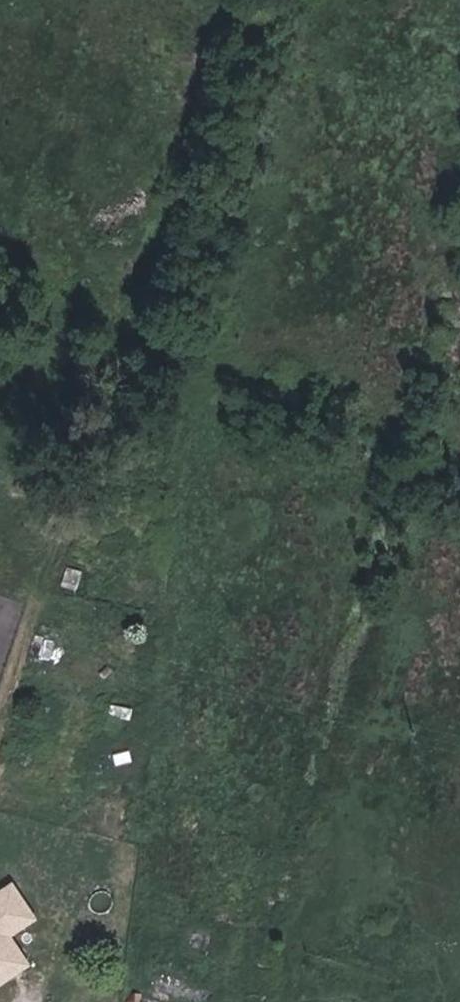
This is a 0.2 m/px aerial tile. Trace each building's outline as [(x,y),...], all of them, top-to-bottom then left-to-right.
[(57,982),(53,887),(12,889),(10,879),(0,880),(0,986),(57,982)]
